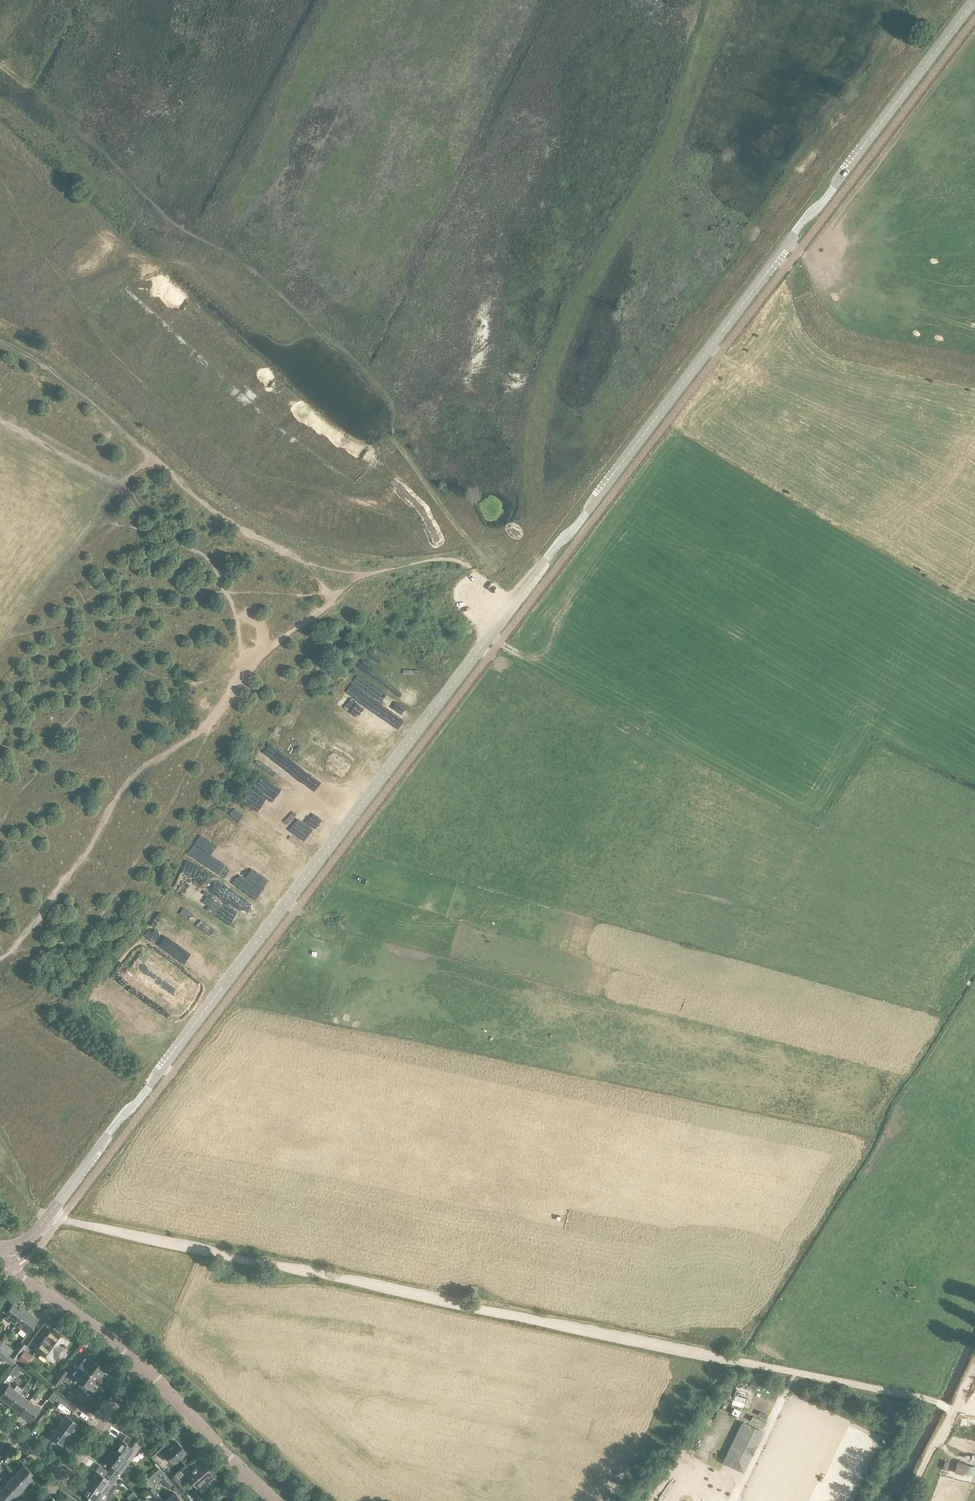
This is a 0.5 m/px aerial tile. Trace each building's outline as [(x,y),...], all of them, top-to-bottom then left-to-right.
[(19,1305),(13,1300),(8,1308),(5,1306),(0,1312),(0,1321),(1,1322),(4,1316),(14,1324),(24,1309),(26,1307),(20,1303),(19,1305)] [(24,1309),(14,1324),(27,1333),(38,1319),(24,1309)] [(62,1346),(66,1341),(51,1329),(36,1349),(52,1360),(56,1354),(60,1357),(62,1357),(66,1352),(66,1349),(62,1346)] [(0,1345),(0,1348),(2,1349),(16,1360),(27,1346),(20,1341),(14,1350),(3,1341),(0,1345)] [(2,1349),(0,1351),(0,1356),(12,1366),(17,1360),(16,1360),(2,1349)] [(33,1355),(24,1349),(16,1360),(25,1366),(33,1355)] [(81,1383),(96,1364),(85,1355),(70,1375),(81,1383)] [(22,1367),(17,1363),(10,1372),(15,1376),(22,1367)] [(96,1364),(81,1383),(92,1391),(107,1372),(96,1364)] [(69,1373),(63,1369),(52,1383),(58,1387),(69,1373)] [(39,1388),(43,1381),(39,1378),(34,1384),(39,1388)] [(52,1390),(53,1391),(54,1390),(43,1381),(41,1385),(50,1392),(52,1390)] [(13,1389),(8,1385),(0,1395),(0,1398),(9,1404),(18,1392),(19,1393),(22,1388),(16,1384),(13,1389)] [(60,1393),(55,1389),(48,1399),(53,1402),(56,1398),(60,1393)] [(19,1393),(18,1392),(9,1404),(19,1412),(28,1400),(19,1393)] [(68,1399),(60,1393),(56,1398),(65,1405),(65,1404),(74,1411),(77,1407),(72,1402),(68,1399)] [(76,1397),(72,1402),(77,1407),(86,1413),(90,1408),(76,1397)] [(29,1420),(38,1408),(28,1400),(19,1412),(29,1420)] [(739,1416),(741,1411),(734,1407),(732,1413),(739,1416)] [(41,1427),(48,1417),(43,1414),(36,1423),(41,1427)] [(65,1415),(57,1425),(69,1434),(77,1423),(65,1415)] [(742,1422),(727,1453),(739,1459),(754,1428),(742,1422)] [(131,1437),(135,1441),(140,1433),(129,1424),(124,1432),(131,1437)] [(69,1434),(57,1425),(50,1435),(61,1444),(69,1434)] [(158,1433),(155,1431),(151,1437),(158,1441),(162,1436),(158,1433)] [(45,1445),(51,1439),(43,1432),(37,1438),(45,1445)] [(119,1438),(112,1449),(130,1461),(141,1445),(135,1441),(131,1437),(127,1443),(119,1438)] [(176,1440),(168,1448),(162,1440),(148,1453),(153,1459),(161,1451),(173,1464),(175,1462),(175,1461),(184,1453),(184,1454),(186,1452),(176,1440)] [(130,1461),(112,1449),(104,1459),(111,1464),(107,1470),(118,1477),(122,1472),(130,1461)] [(7,1462),(11,1455),(6,1451),(1,1458),(7,1462)] [(200,1459),(183,1473),(197,1488),(201,1485),(203,1487),(215,1477),(200,1459)] [(964,1472),(968,1474),(970,1466),(966,1464),(957,1462),(954,1473),(963,1475),(964,1472)] [(160,1479),(165,1474),(156,1463),(143,1474),(153,1485),(160,1479)] [(23,1465),(13,1475),(25,1486),(34,1476),(23,1465)] [(103,1476),(96,1471),(95,1472),(94,1471),(92,1475),(93,1476),(89,1481),(101,1490),(101,1491),(104,1493),(106,1494),(108,1491),(113,1484),(113,1485),(118,1477),(107,1470),(103,1476)] [(165,1474),(160,1479),(168,1488),(173,1483),(169,1479),(165,1474)] [(175,1474),(169,1479),(173,1483),(180,1492),(187,1487),(179,1478),(175,1474)] [(25,1486),(13,1475),(5,1484),(16,1495),(25,1486)] [(89,1481),(85,1486),(84,1486),(81,1490),(82,1491),(81,1492),(88,1497),(85,1500),(98,1500),(104,1493),(101,1491),(101,1490),(89,1481)] [(16,1495),(5,1484),(0,1489),(0,1498),(3,1500),(10,1500),(16,1495)] [(157,1491),(152,1486),(147,1491),(152,1496),(157,1491)] [(165,1500),(183,1500),(175,1492),(165,1500)]
